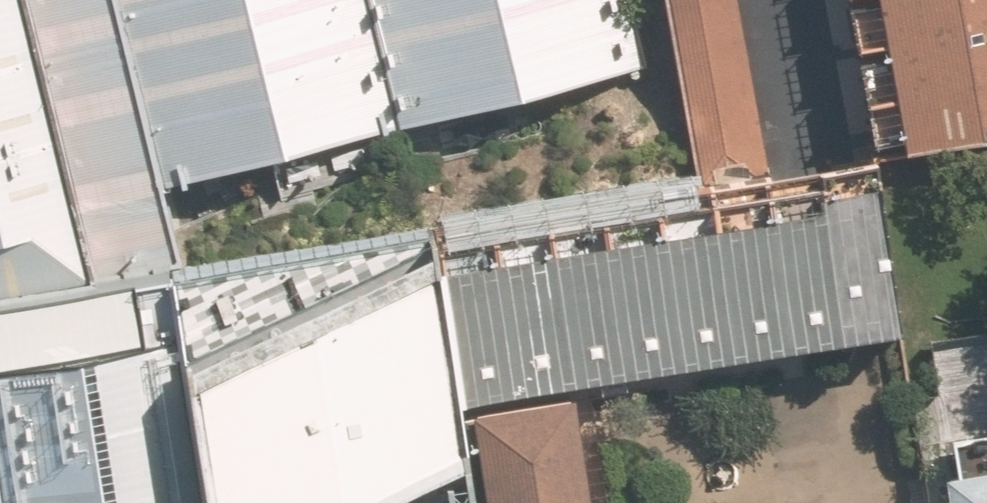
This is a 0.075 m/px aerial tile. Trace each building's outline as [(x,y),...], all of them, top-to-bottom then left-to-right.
[(96,280),(28,0),(0,0),(0,295),(96,280)] [(96,280),(171,264),(183,262),(164,183),(118,0),(28,0),(96,280)] [(164,183),(399,127),(368,0),(118,0),(164,183)] [(399,127),(648,67),(631,0),(368,0),(399,127)] [(702,184),(772,173),(740,0),(667,0),(702,184)] [(904,152),(986,139),(986,0),(876,0),(904,152)] [(702,184),(428,225),(430,241),(454,397),(900,329),(874,157),(772,173),(702,184)] [(463,464),(454,397),(430,241),(183,352),(203,502),(376,502),(463,464)] [(183,352),(171,264),(96,280),(0,295),(0,502),(203,502),(183,352)] [(573,390),(470,406),(485,502),(591,502),(573,390)] [(949,479),(951,495),(938,497),(938,502),(986,502),(986,474),(949,479)]
